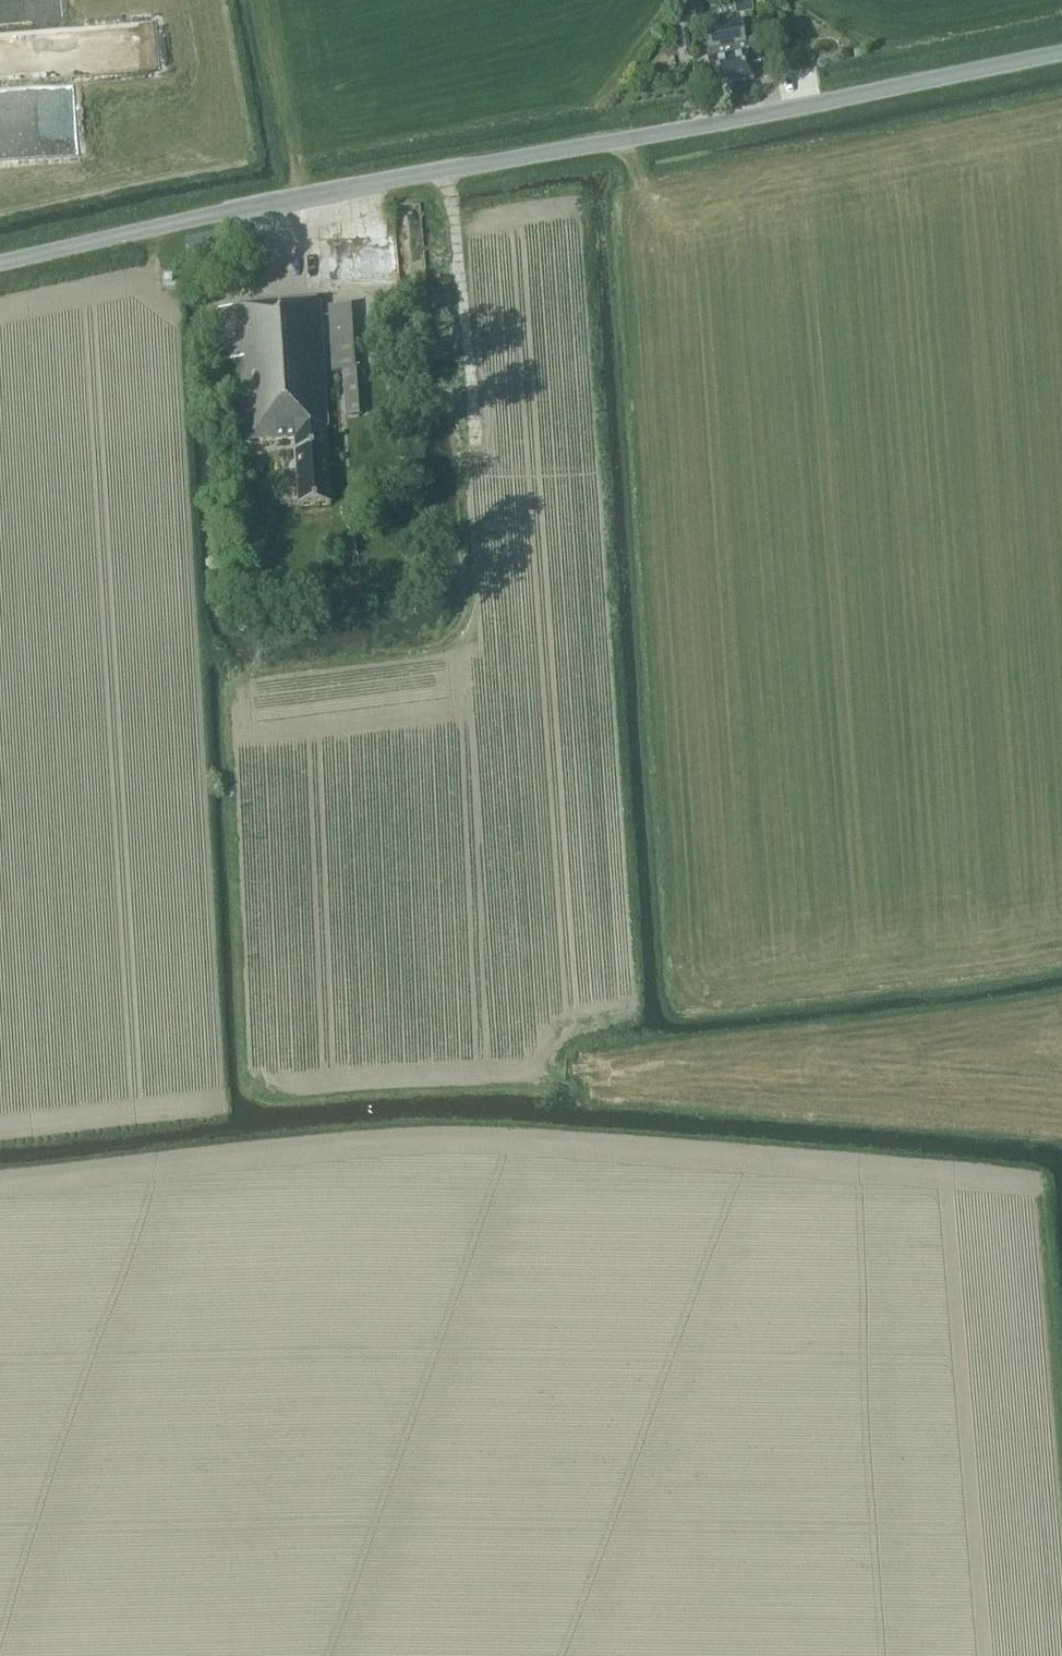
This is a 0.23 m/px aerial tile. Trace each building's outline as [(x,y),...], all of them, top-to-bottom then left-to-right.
[(713,88),(753,80),(750,64),(760,62),(756,45),(746,47),(742,22),(703,29),(708,54),(707,54),(713,88)] [(682,56),(689,55),(686,31),(679,32),(682,56)] [(328,430),(320,303),(217,312),(220,364),(240,362),(245,443),(295,440),(299,508),(330,506),(325,430),(328,430)] [(358,372),(354,307),(328,309),(332,373),(342,373),(344,418),(362,417),(359,372),(358,372)]
